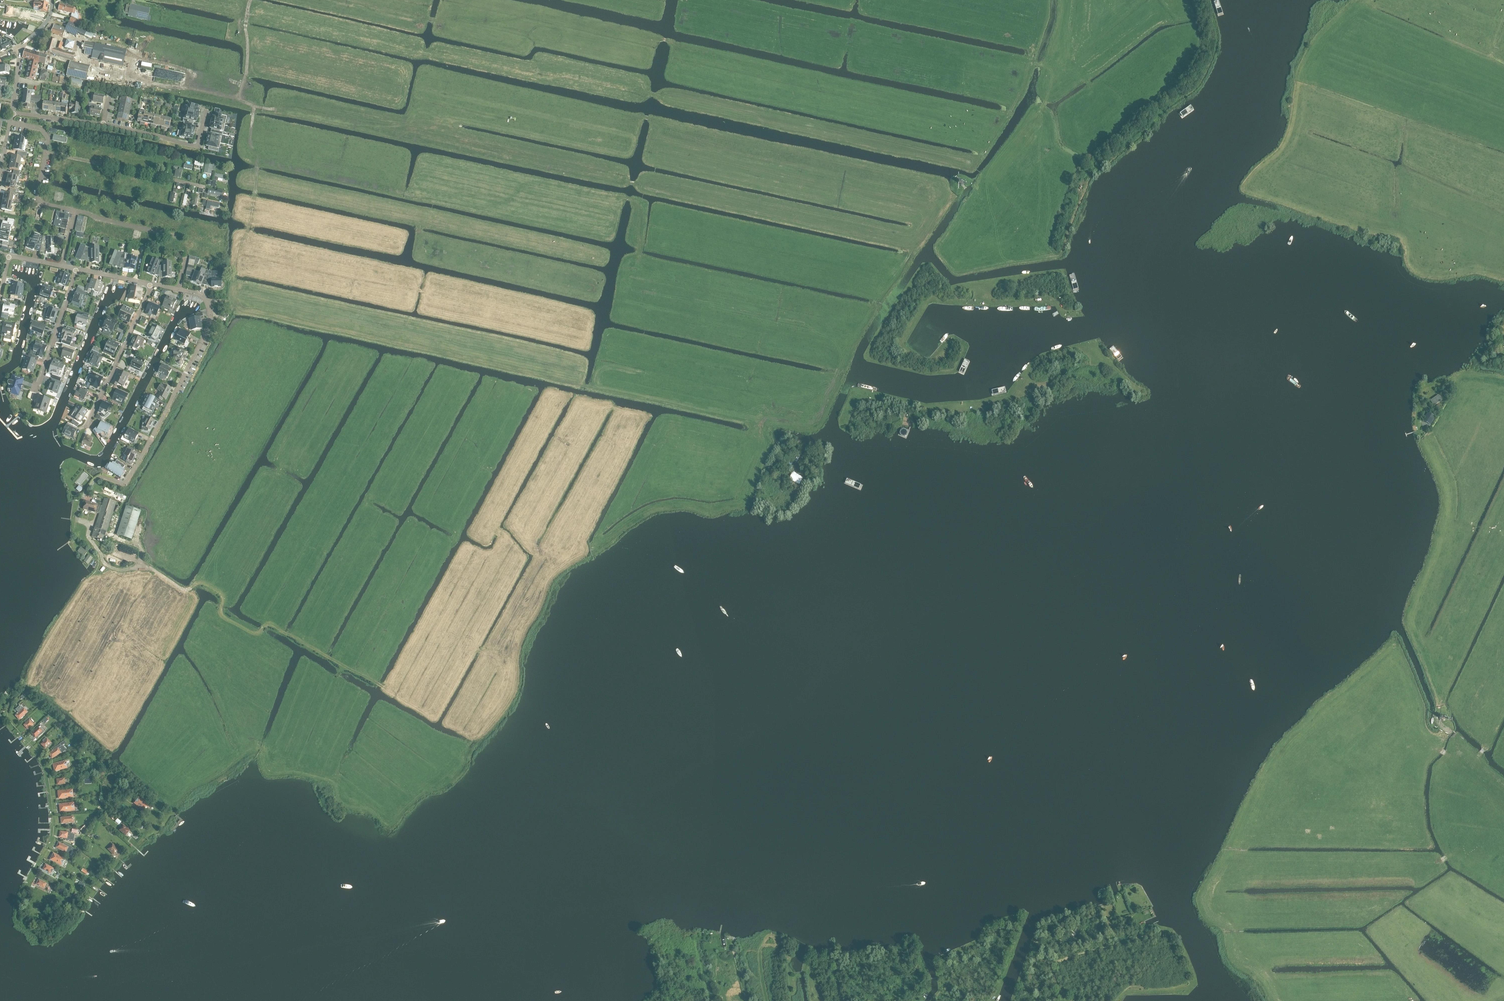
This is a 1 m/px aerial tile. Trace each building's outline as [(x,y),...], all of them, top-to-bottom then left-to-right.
[(38,0),(32,0),(31,3),(34,3),(34,7),(40,8),(39,10),(47,12),(48,4),(40,2),(38,2),(38,0)] [(70,19),(69,21),(78,26),(80,21),(78,20),(78,18),(79,16),(78,14),(76,12),(75,11),(76,8),(60,4),(58,10),(72,13),(71,17),(72,17),(70,19)] [(128,16),(147,20),(150,8),(131,4),(128,16)] [(4,8),(3,14),(16,16),(17,10),(17,8),(5,6),(4,8)] [(87,31),(78,26),(69,21),(65,29),(54,25),(51,33),(63,37),(65,31),(75,36),(77,33),(84,37),(91,40),(94,33),(87,31)] [(46,51),(73,59),(74,54),(55,48),(58,40),(50,38),(46,51)] [(64,48),(72,50),(75,42),(67,40),(64,48)] [(5,49),(11,46),(8,41),(4,43),(3,42),(2,43),(1,41),(0,41),(0,52),(5,49)] [(99,45),(96,44),(84,41),(83,50),(85,51),(84,54),(92,56),(91,59),(97,60),(123,66),(125,59),(126,50),(99,45)] [(48,66),(51,57),(50,57),(47,56),(47,55),(25,49),(23,58),(25,58),(29,59),(42,63),(41,67),(44,68),(45,65),(48,66)] [(38,62),(30,60),(29,66),(28,72),(26,78),(34,80),(38,62)] [(85,81),(89,66),(70,61),(67,71),(66,75),(85,81)] [(90,63),(88,76),(122,83),(125,71),(90,63)] [(9,74),(10,66),(0,66),(0,73),(9,74)] [(32,92),(24,91),(24,97),(34,99),(35,96),(31,95),(32,92)] [(103,103),(104,96),(94,94),(93,101),(103,103)] [(31,101),(37,102),(38,96),(35,96),(34,99),(24,97),(23,104),(26,104),(25,107),(31,108),(31,104),(30,104),(31,101)] [(73,103),(70,103),(69,109),(72,109),(72,113),(79,114),(80,104),(73,103)] [(101,109),(97,108),(96,104),(92,104),(89,103),(89,106),(92,107),(90,115),(100,117),(101,109)] [(186,107),(185,113),(199,116),(199,113),(198,113),(199,110),(198,110),(198,107),(195,106),(192,105),(188,105),(188,108),(186,107)] [(185,113),(183,122),(193,124),(193,121),(196,122),(197,119),(198,119),(199,116),(185,113)] [(211,120),(211,123),(225,126),(226,120),(224,119),(224,116),(221,115),(217,114),(216,117),(213,117),(212,120),(211,120)] [(181,131),(195,134),(195,131),(194,131),(195,128),(192,127),(193,124),(183,122),(184,122),(182,131),(181,131)] [(213,129),(212,132),(222,134),(223,134),(224,130),(221,129),(222,125),(225,126),(211,123),(210,125),(211,126),(210,129),(213,129)] [(192,139),(193,136),(194,137),(195,134),(181,131),(179,138),(184,139),(184,138),(192,139)] [(207,137),(207,140),(220,143),(222,134),(212,132),(212,135),(209,134),(208,137),(207,137)] [(16,137),(15,144),(24,146),(26,140),(27,140),(27,137),(21,135),(21,138),(16,137)] [(209,147),(208,150),(218,152),(220,143),(207,140),(206,143),(207,143),(206,146),(209,147)] [(27,156),(27,153),(24,152),(23,152),(24,146),(15,144),(14,150),(18,151),(17,154),(24,155),(24,156),(27,156)] [(23,159),(24,156),(24,155),(17,154),(17,157),(12,156),(11,163),(21,165),(22,158),(23,159)] [(10,169),(14,170),(14,173),(20,174),(20,171),(19,171),(21,165),(11,163),(10,169)] [(212,170),(215,170),(216,164),(213,164),(213,165),(206,163),(204,172),(211,174),(212,170)] [(9,175),(7,181),(17,183),(18,177),(19,177),(20,174),(14,173),(13,176),(9,175)] [(6,188),(10,188),(10,192),(16,193),(17,189),(15,189),(17,183),(7,181),(6,188)] [(218,196),(216,196),(217,191),(210,190),(210,194),(208,194),(207,198),(218,200),(218,196)] [(4,194),(3,200),(13,202),(14,196),(15,196),(16,193),(10,192),(9,195),(4,194)] [(1,209),(6,210),(5,214),(15,216),(15,212),(12,211),(13,208),(12,208),(13,202),(3,200),(2,206),(1,209)] [(57,211),(53,226),(60,228),(61,225),(62,222),(62,219),(68,220),(69,214),(64,213),(57,211)] [(3,221),(1,231),(10,233),(12,227),(13,227),(14,220),(8,219),(7,222),(3,221)] [(9,239),(10,233),(1,231),(0,235),(0,241),(3,241),(2,244),(14,247),(15,242),(10,241),(10,239),(9,239)] [(40,251),(43,237),(40,236),(36,234),(33,240),(29,239),(26,247),(30,249),(34,251),(34,250),(40,251)] [(51,237),(46,237),(43,237),(40,251),(46,253),(51,253),(54,253),(54,246),(51,246),(51,242),(54,242),(54,237),(51,237)] [(81,260),(86,261),(89,248),(85,248),(86,246),(81,244),(76,258),(80,260),(81,260)] [(91,249),(89,248),(86,261),(91,262),(99,262),(99,248),(91,248),(91,249)] [(116,267),(117,267),(123,268),(126,253),(123,253),(123,251),(119,250),(118,252),(112,265),(116,267)] [(137,259),(133,258),(133,255),(133,254),(128,254),(126,253),(123,268),(129,269),(129,270),(133,270),(133,269),(135,270),(137,259)] [(156,275),(159,275),(160,267),(158,266),(160,262),(152,259),(147,272),(154,275),(155,274),(156,275)] [(165,267),(160,267),(159,275),(163,276),(165,276),(165,277),(173,277),(173,262),(165,262),(165,267)] [(201,284),(207,285),(209,271),(206,271),(202,269),(200,274),(195,272),(194,274),(191,281),(201,284)] [(218,272),(213,272),(209,271),(207,285),(213,286),(213,287),(220,287),(222,286),(223,285),(223,283),(223,282),(222,281),(220,280),(218,280),(217,272),(218,272)] [(59,272),(55,283),(61,285),(66,287),(69,278),(70,278),(71,276),(61,272),(59,272)] [(85,291),(90,293),(91,290),(100,293),(101,289),(100,288),(102,283),(92,280),(90,285),(87,284),(85,291)] [(43,287),(43,286),(41,292),(40,296),(49,300),(53,291),(54,288),(44,284),(43,287)] [(19,297),(21,297),(23,286),(19,286),(19,288),(12,287),(11,295),(19,297)] [(139,304),(140,301),(142,289),(131,287),(129,299),(136,300),(135,303),(139,304)] [(83,302),(86,293),(77,290),(73,302),(77,304),(80,306),(83,302)] [(177,301),(167,296),(164,304),(163,306),(172,311),(173,309),(177,301)] [(156,306),(150,303),(149,305),(146,312),(147,312),(146,314),(150,316),(151,314),(156,316),(157,313),(160,307),(156,306)] [(8,316),(9,312),(14,312),(15,305),(11,305),(4,304),(4,306),(2,313),(4,313),(3,315),(8,316)] [(133,314),(134,312),(128,309),(128,308),(128,307),(124,305),(121,312),(118,317),(124,320),(128,322),(129,322),(133,314)] [(45,313),(45,314),(47,314),(45,319),(53,321),(53,320),(55,321),(58,311),(48,308),(48,309),(47,309),(45,313)] [(83,326),(86,327),(88,318),(89,315),(85,313),(83,317),(78,315),(76,323),(83,326)] [(105,324),(103,328),(112,332),(116,323),(118,321),(113,319),(108,316),(105,324)] [(200,319),(201,319),(201,317),(194,318),(189,319),(191,329),(197,329),(202,329),(200,319)] [(33,336),(33,334),(42,337),(45,330),(43,329),(44,326),(38,323),(33,322),(32,325),(32,326),(30,331),(31,331),(29,335),(33,336)] [(15,325),(5,323),(2,334),(5,335),(4,339),(11,341),(12,337),(14,327),(15,328),(15,325)] [(161,329),(153,325),(148,336),(156,340),(161,329)] [(63,331),(64,331),(61,340),(62,340),(61,343),(70,346),(71,342),(72,342),(72,339),(73,339),(76,329),(67,326),(66,329),(64,328),(63,331)] [(184,331),(181,329),(177,336),(178,336),(176,340),(185,344),(186,341),(187,341),(187,340),(188,339),(187,339),(188,337),(189,337),(191,333),(184,330),(184,331)] [(145,340),(141,339),(134,336),(130,345),(134,347),(136,349),(139,347),(142,348),(145,340)] [(45,349),(46,349),(46,347),(47,345),(39,342),(37,341),(37,343),(36,342),(35,344),(34,344),(33,347),(33,349),(34,349),(32,352),(38,354),(37,356),(42,358),(45,349)] [(110,353),(114,354),(119,345),(112,342),(109,341),(106,346),(104,351),(107,352),(110,353)] [(71,360),(75,349),(70,347),(63,345),(62,348),(64,349),(62,357),(71,360)] [(175,356),(174,359),(178,362),(182,364),(184,360),(186,357),(185,356),(187,353),(179,349),(177,352),(176,352),(174,355),(175,356)] [(91,357),(88,363),(98,368),(102,358),(101,357),(102,355),(95,352),(92,350),(89,356),(91,357)] [(1501,354),(1495,358),(1497,363),(1503,359),(1501,354)] [(23,369),(32,372),(36,361),(27,358),(23,369)] [(138,370),(140,371),(144,363),(134,359),(131,367),(138,370)] [(62,372),(64,366),(61,364),(61,361),(59,361),(58,363),(53,362),(49,372),(59,376),(60,371),(62,372)] [(167,377),(171,370),(162,365),(158,373),(162,374),(160,377),(160,378),(162,380),(163,379),(166,380),(167,377)] [(117,383),(123,385),(128,375),(118,370),(117,372),(118,373),(114,381),(113,380),(112,383),(116,386),(117,383)] [(89,373),(85,381),(88,382),(88,383),(91,384),(90,386),(91,386),(89,389),(96,392),(98,387),(99,387),(103,378),(96,375),(97,373),(93,372),(92,375),(89,373)] [(8,384),(8,385),(9,385),(10,386),(9,389),(9,391),(10,392),(11,393),(18,395),(23,379),(13,376),(12,381),(11,381),(9,381),(8,381),(8,382),(7,383),(8,384)] [(55,393),(57,394),(60,385),(50,382),(48,390),(55,393)] [(155,398),(161,401),(163,398),(165,399),(171,388),(165,386),(164,387),(161,385),(158,389),(161,391),(159,396),(157,394),(155,398)] [(78,393),(76,392),(74,396),(84,400),(88,391),(81,388),(78,393)] [(113,399),(124,403),(128,395),(117,390),(113,399)] [(40,396),(38,401),(36,401),(37,400),(36,400),(38,396),(34,394),(32,399),(33,399),(36,400),(36,401),(35,403),(36,404),(36,405),(35,408),(35,410),(40,411),(45,413),(46,411),(50,400),(40,396)] [(144,407),(142,410),(149,413),(150,410),(152,411),(157,400),(148,395),(142,406),(144,407)] [(1439,395),(1430,401),(1432,403),(1434,406),(1442,400),(1439,395)] [(107,404),(107,405),(103,403),(98,412),(102,413),(105,416),(108,413),(107,411),(109,408),(112,409),(113,406),(111,405),(108,404),(107,404)] [(78,406),(71,416),(80,422),(87,412),(78,406)] [(1435,417),(1428,413),(1425,418),(1428,420),(1426,422),(1430,424),(1435,417)] [(148,429),(150,430),(154,421),(147,417),(144,422),(143,422),(142,430),(147,431),(148,429)] [(101,422),(99,428),(98,427),(97,429),(97,431),(98,433),(100,434),(101,436),(106,433),(107,434),(111,427),(109,426),(110,425),(104,422),(103,423),(101,422)] [(70,437),(72,438),(77,428),(68,423),(63,433),(70,437)] [(898,435),(906,438),(910,430),(901,427),(898,435)] [(130,428),(128,431),(124,438),(126,439),(134,443),(137,435),(134,434),(136,431),(130,428)] [(930,438),(939,438),(939,429),(930,429),(930,438)] [(86,435),(82,444),(91,448),(93,444),(91,443),(93,438),(86,435)] [(135,456),(136,456),(137,454),(133,452),(134,450),(128,447),(126,450),(127,451),(124,455),(128,458),(126,462),(130,464),(135,456)] [(111,465),(110,465),(107,469),(121,478),(124,473),(123,473),(125,470),(123,468),(125,466),(117,460),(115,463),(113,462),(111,465)] [(793,474),(790,479),(797,483),(799,484),(803,477),(794,472),(793,474)] [(92,537),(104,541),(116,502),(104,499),(102,506),(98,505),(86,501),(83,509),(89,511),(88,512),(90,512),(91,512),(95,513),(96,513),(99,514),(92,537)] [(126,506),(117,535),(132,540),(141,511),(126,506)] [(80,547),(79,547),(77,550),(78,551),(77,551),(84,556),(88,552),(81,546),(80,547)] [(84,562),(84,563),(87,565),(88,564),(88,565),(93,558),(88,554),(83,561),(84,562)] [(19,713),(15,716),(19,720),(28,712),(24,708),(23,709),(20,706),(16,710),(19,713)] [(30,720),(31,719),(29,718),(25,721),(26,723),(23,725),(28,730),(34,724),(33,723),(33,722),(32,720),(31,721),(30,720)] [(31,734),(36,738),(43,731),(39,727),(31,734)] [(41,744),(43,747),(44,746),(46,748),(50,744),(45,738),(41,741),(43,743),(41,744)] [(52,759),(54,758),(59,754),(61,753),(61,754),(66,750),(62,746),(66,743),(65,741),(60,744),(53,749),(54,750),(51,752),(48,754),(52,759)] [(67,768),(65,761),(52,764),(54,771),(67,768)] [(64,785),(66,784),(65,782),(67,782),(67,780),(65,780),(65,778),(56,779),(57,785),(59,785),(60,786),(64,786),(64,785)] [(139,799),(135,803),(145,811),(148,807),(139,799)] [(119,830),(126,836),(130,831),(124,825),(119,830)] [(67,832),(60,831),(59,837),(62,838),(65,839),(65,840),(69,841),(69,838),(71,838),(71,832),(67,832)] [(112,841),(110,843),(112,845),(107,849),(114,856),(119,850),(113,844),(114,843),(112,841)] [(58,842),(56,848),(65,852),(65,853),(70,855),(72,851),(76,853),(77,851),(72,848),(73,847),(65,843),(64,844),(61,843),(58,842)] [(60,864),(63,858),(52,852),(48,859),(60,864)] [(51,874),(54,869),(45,864),(43,869),(51,874)] [(44,889),(47,883),(39,879),(36,884),(44,889)]
